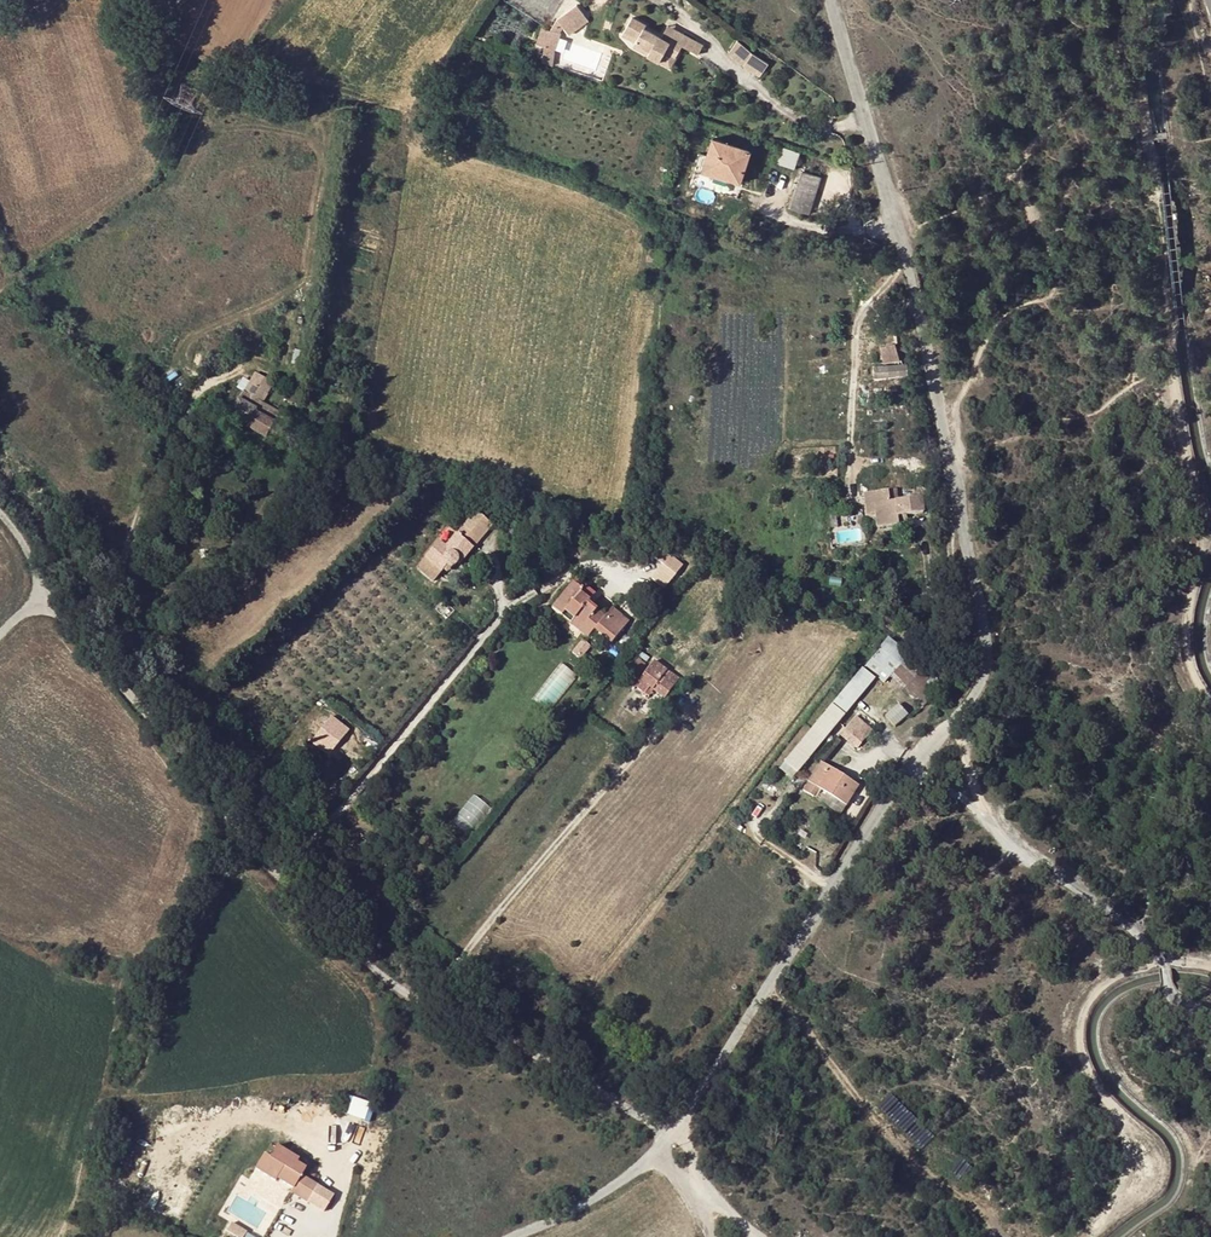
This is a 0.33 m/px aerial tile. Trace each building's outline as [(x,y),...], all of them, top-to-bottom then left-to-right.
[(567,35),(568,35),(590,20),(579,4),(529,39),(546,64),(561,54),(554,44),(567,35)] [(649,55),(660,62),(666,51),(677,57),(683,46),(699,55),(704,46),(669,26),(662,38),(645,29),(647,26),(633,18),(626,31),(623,36),(636,43),(651,51),(649,55)] [(761,75),(766,66),(751,57),(740,40),(729,54),(744,65),(761,75)] [(649,55),(651,51),(636,43),(634,47),(649,55)] [(671,68),(677,57),(666,51),(660,62),(671,68)] [(740,183),(751,151),(713,139),(707,156),(704,166),(730,175),(729,179),(740,183)] [(795,167),(801,152),(784,146),(779,161),(795,167)] [(722,177),(729,179),(730,175),(704,166),(702,170),(722,177)] [(822,177),(804,171),(791,209),(809,215),(822,177)] [(661,263),(663,248),(649,246),(647,261),(661,263)] [(883,323),(886,345),(897,343),(894,321),(883,323)] [(889,363),(901,361),(898,343),(897,343),(886,345),(889,363)] [(875,362),(883,361),(881,346),(873,347),(875,362)] [(875,367),(875,377),(908,376),(908,366),(875,367)] [(256,380),(245,399),(259,407),(262,402),(281,413),(290,399),(256,380)] [(247,427),(259,407),(245,399),(233,419),(247,427)] [(281,413),(262,402),(259,407),(247,427),(267,439),(268,437),(272,440),(286,416),(281,413)] [(347,438),(342,460),(348,461),(353,439),(347,438)] [(931,498),(886,502),(887,516),(897,515),(897,516),(923,514),(923,524),(933,523),(931,498)] [(416,567),(433,581),(439,575),(443,570),(448,565),(452,568),(457,562),(459,564),(473,547),(486,533),(469,518),(445,547),(438,541),(416,567)] [(530,530),(522,522),(516,529),(525,537),(530,530)] [(661,548),(655,555),(666,565),(672,558),(661,548)] [(443,570),(447,574),(452,568),(448,565),(443,570)] [(665,587),(676,574),(675,573),(666,565),(655,579),(665,587)] [(552,609),(561,617),(565,612),(583,627),(588,621),(595,627),(594,629),(604,638),(622,617),(612,608),(605,616),(588,602),(580,595),(586,588),(577,579),(552,609)] [(586,588),(580,595),(588,602),(594,595),(586,588)] [(586,637),(594,629),(595,627),(588,621),(583,627),(565,612),(561,617),(586,637)] [(628,622),(622,617),(604,638),(610,643),(628,622)] [(886,684),(891,678),(910,655),(889,637),(882,645),(874,654),(864,666),(886,684)] [(869,650),(874,654),(882,645),(876,641),(869,650)] [(943,686),(910,655),(891,678),(923,707),(943,686)] [(558,661),(537,700),(552,708),(573,669),(558,661)] [(665,699),(679,681),(654,662),(635,687),(645,694),(650,688),(653,690),(665,699)] [(813,730),(825,740),(875,680),(863,669),(813,730)] [(648,696),(653,690),(650,688),(645,694),(648,696)] [(895,695),(885,705),(892,711),(898,705),(902,702),(895,695)] [(908,715),(898,705),(892,711),(886,717),(895,726),(908,715)] [(324,731),(323,730),(312,743),(318,748),(322,742),(333,750),(348,730),(332,718),(327,724),(329,725),(324,731)] [(850,725),(839,739),(855,751),(871,731),(860,721),(850,725)] [(793,754),(804,764),(825,740),(813,730),(793,754)] [(822,763),(804,790),(815,797),(820,789),(847,806),(859,786),(822,763)] [(475,793),(452,820),(469,834),(492,807),(475,793)] [(351,1096),(347,1114),(366,1118),(370,1100),(351,1096)] [(334,1196),(321,1188),(315,1198),(328,1206),(334,1196)]
